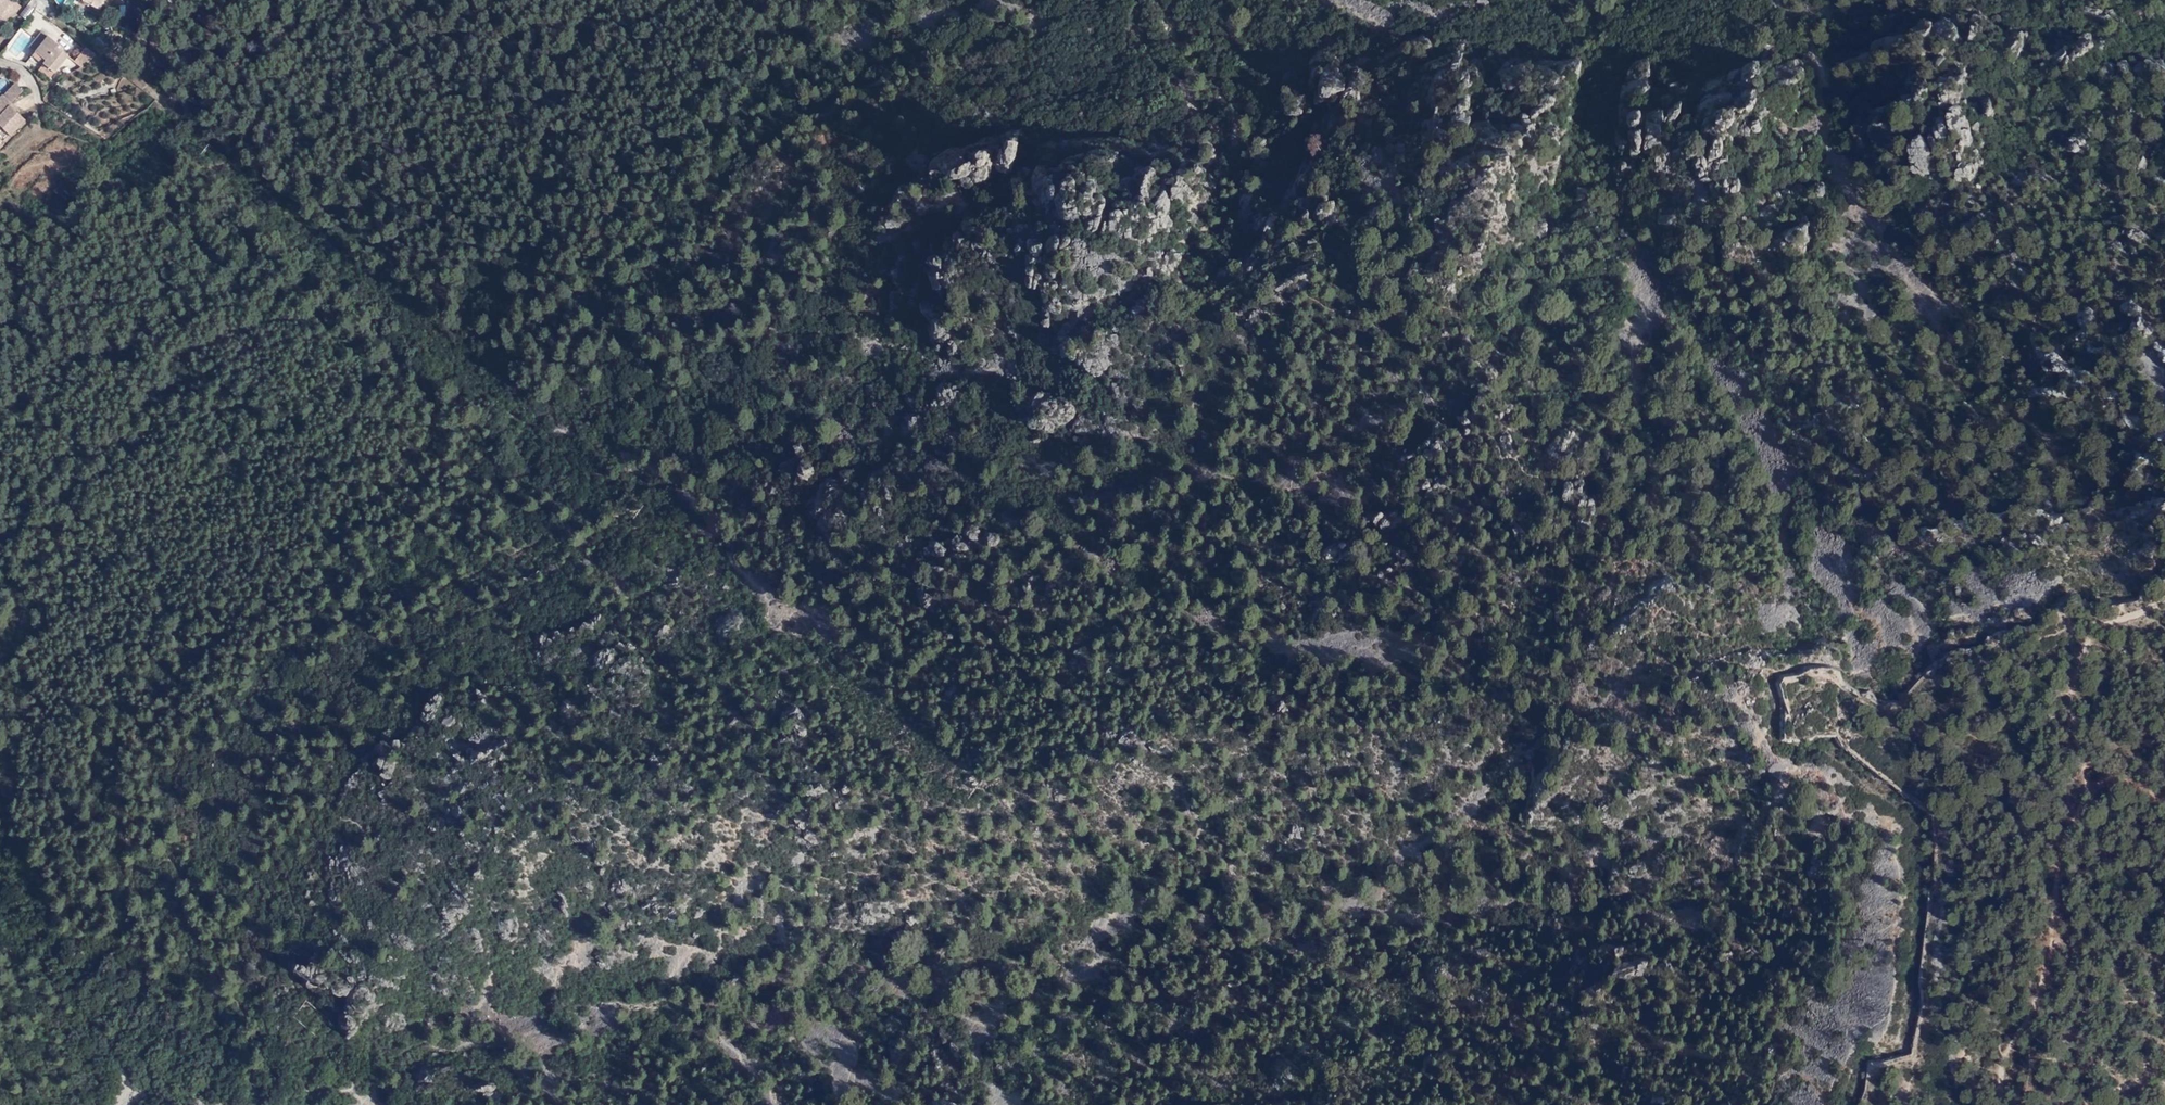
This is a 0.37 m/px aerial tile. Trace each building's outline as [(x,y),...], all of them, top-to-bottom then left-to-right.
[(13,0),(0,0),(0,16),(1,16),(13,0)] [(13,0),(1,16),(8,21),(16,17),(23,8),(13,0)] [(100,10),(105,0),(80,0),(100,10)] [(37,51),(49,36),(44,32),(31,47),(37,51)] [(60,45),(49,36),(37,51),(30,60),(41,68),(45,64),(55,72),(70,56),(59,47),(60,45)] [(71,58),(80,68),(94,55),(85,45),(71,58)] [(0,97),(0,126),(11,137),(26,121),(16,112),(12,108),(15,106),(12,104),(23,91),(14,83),(3,95),(2,95),(0,97)]
